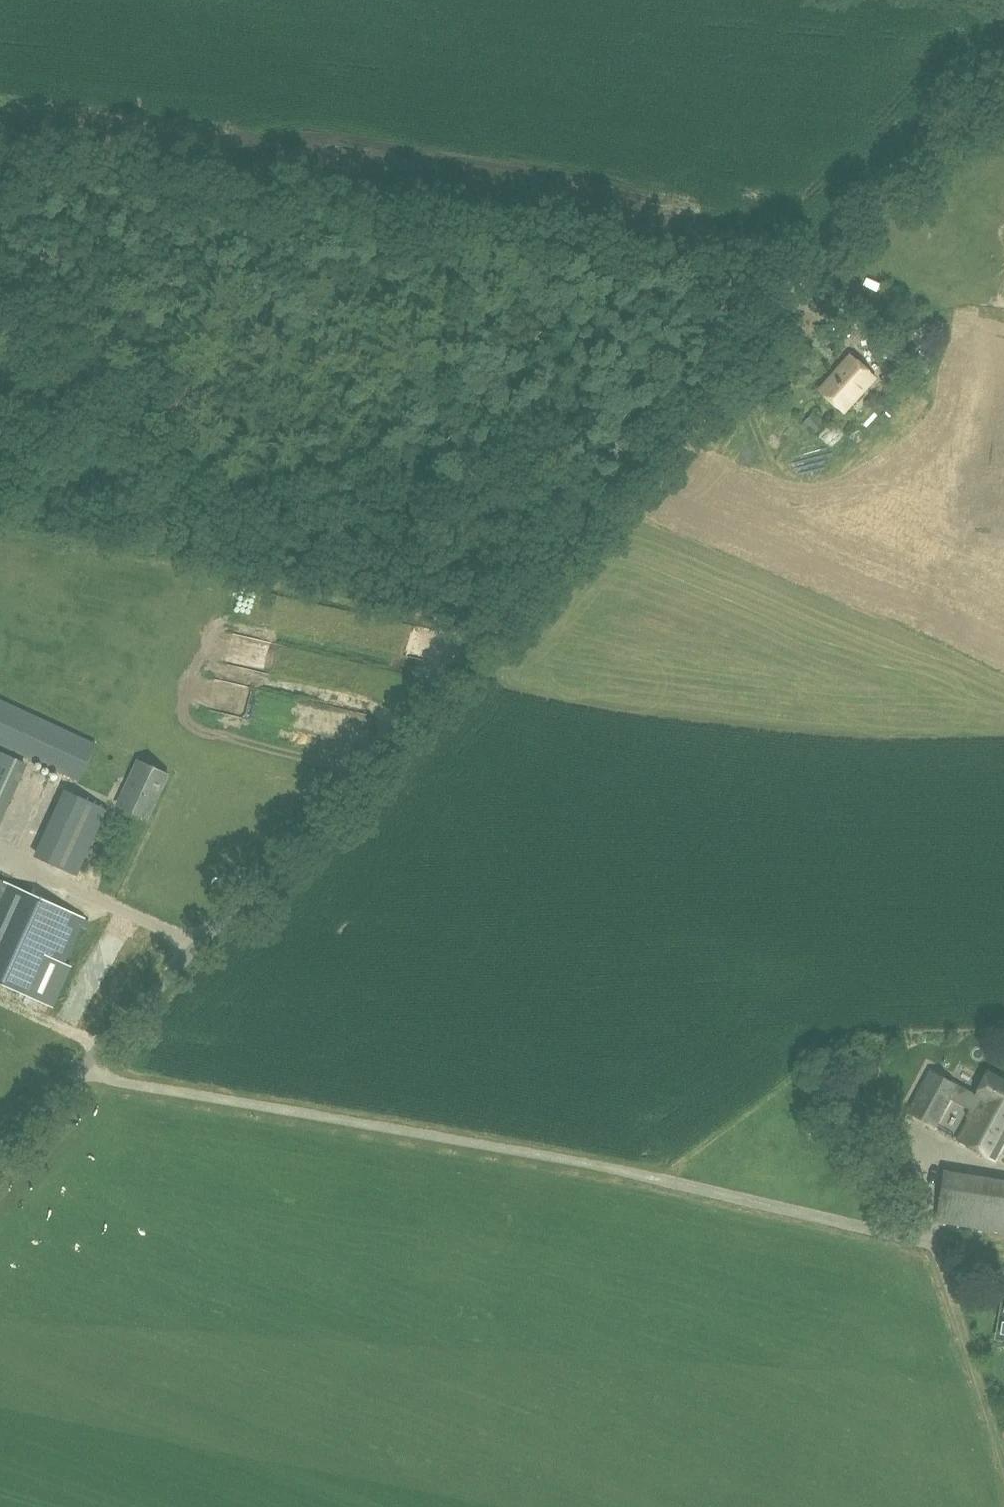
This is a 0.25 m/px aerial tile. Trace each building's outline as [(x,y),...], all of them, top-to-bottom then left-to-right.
[(925,293),(928,283),(909,276),(906,286),(925,293)] [(843,410),(874,377),(852,356),(821,390),(843,410)] [(97,743),(0,698),(0,745),(76,780),(97,743)] [(28,763),(0,751),(0,824),(28,763)] [(148,820),(170,775),(140,760),(129,784),(131,785),(120,806),(148,820)] [(37,848),(82,873),(117,811),(72,786),(37,848)] [(71,966),(65,963),(85,918),(10,884),(0,907),(0,983),(52,1006),(71,966)] [(930,1070),(907,1112),(935,1128),(950,1099),(973,1111),(958,1140),(995,1160),(1003,1143),(1003,1081),(989,1072),(977,1094),(930,1070)] [(944,1169),(936,1221),(1003,1233),(1003,1179),(944,1169)]
